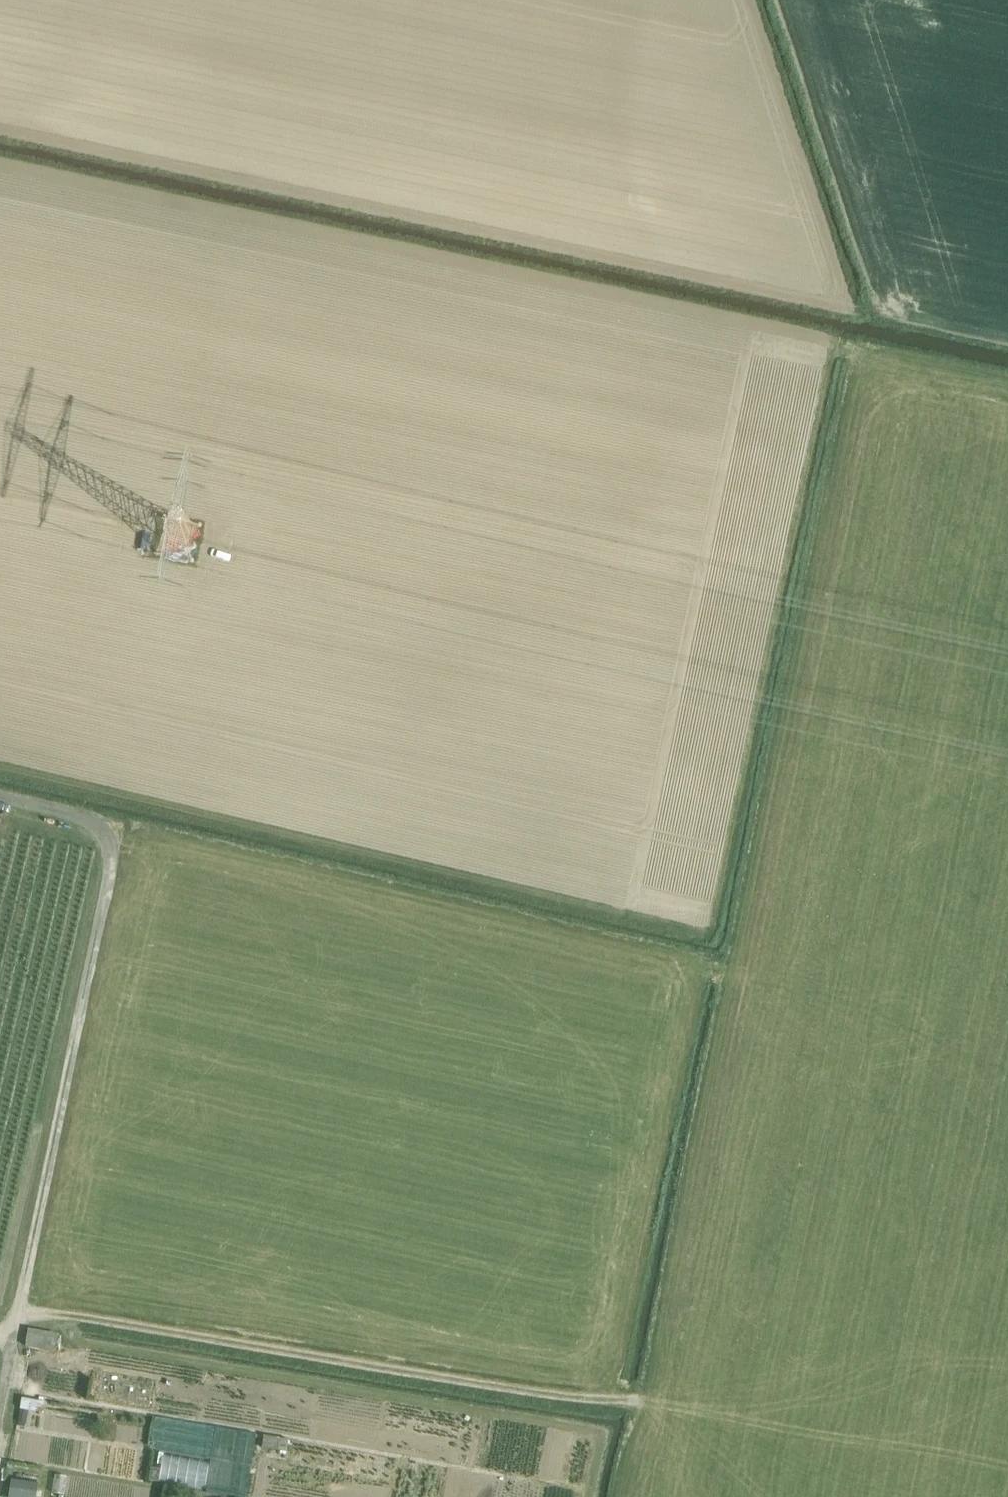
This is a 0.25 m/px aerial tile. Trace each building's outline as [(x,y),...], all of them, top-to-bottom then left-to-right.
[(10,1496),(37,1496),(39,1480),(13,1476),(10,1496)]
